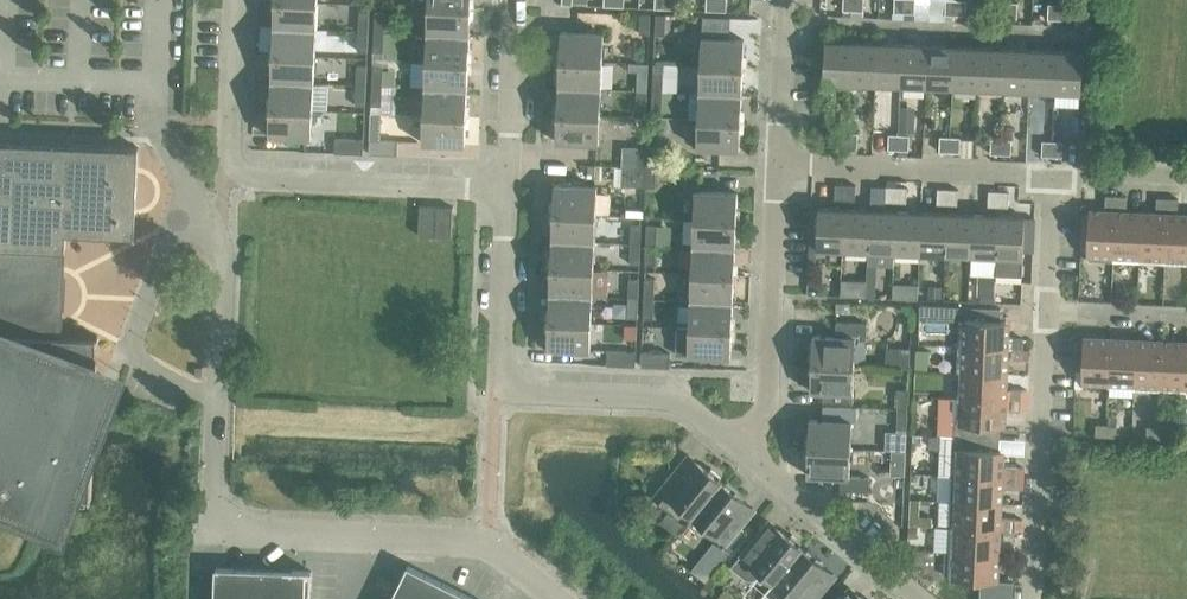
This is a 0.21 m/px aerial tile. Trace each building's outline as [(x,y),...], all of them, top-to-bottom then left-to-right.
[(274,0),(273,27),(316,29),(317,2),(274,0)] [(427,7),(470,8),(470,0),(428,0),(427,7)] [(664,8),(665,0),(654,0),(654,8),(664,8)] [(664,8),(675,9),(675,0),(665,0),(664,8)] [(716,10),(716,0),(706,0),(705,10),(716,10)] [(716,10),(726,11),(726,0),(716,0),(716,10)] [(852,10),(853,0),(842,0),(842,10),(852,10)] [(852,10),(863,11),(863,0),(853,0),(852,10)] [(904,13),(904,0),(894,0),(893,12),(904,13)] [(904,13),(914,13),(914,0),(904,0),(904,13)] [(955,15),(955,0),(945,0),(944,14),(955,15)] [(955,15),(965,15),(966,0),(964,0),(955,0),(955,15)] [(996,17),(1006,17),(1007,2),(996,1),(996,17)] [(1007,2),(1006,17),(1016,18),(1017,2),(1007,2)] [(1047,19),(1057,19),(1058,4),(1048,4),(1047,19)] [(1058,4),(1057,19),(1067,20),(1068,5),(1058,4)] [(427,7),(426,34),(469,35),(470,8),(427,7)] [(359,11),(358,31),(368,31),(369,11),(359,11)] [(375,12),(374,32),(384,32),(385,12),(375,12)] [(640,13),(639,33),(649,34),(650,14),(640,13)] [(656,14),(655,34),(665,34),(666,14),(656,14)] [(702,33),(729,34),(730,17),(703,16),(702,33)] [(273,27),(272,54),(315,56),(316,29),(273,27)] [(368,31),(358,31),(357,51),(367,51),(368,31)] [(384,32),(374,32),(373,51),(383,52),(384,32)] [(560,32),(559,59),(602,61),(603,33),(560,32)] [(426,34),(425,61),(468,62),(469,35),(426,34)] [(701,38),(700,66),(742,67),(744,40),(701,38)] [(823,82),(849,83),(851,42),(825,40),(823,82)] [(849,83),(875,84),(877,43),(851,42),(849,83)] [(875,84),(901,85),(902,44),(877,43),(875,84)] [(901,85),(926,86),(928,45),(902,44),(901,85)] [(926,86),(952,87),(953,46),(928,45),(926,86)] [(952,87),(977,88),(979,47),(953,46),(952,87)] [(977,88),(1003,89),(1005,48),(979,47),(977,88)] [(1003,89),(1028,91),(1030,49),(1005,48),(1003,89)] [(1028,91),(1054,92),(1056,51),(1030,49),(1028,91)] [(1056,51),(1054,92),(1080,93),(1082,52),(1056,51)] [(272,54),(271,81),(313,83),(315,56),(272,54)] [(559,59),(558,87),(600,88),(602,61),(559,59)] [(425,61),(424,88),(467,90),(468,62),(425,61)] [(356,65),(356,85),(366,85),(366,65),(356,65)] [(373,66),(372,86),(382,86),(383,66),(373,66)] [(700,66),(699,93),(741,94),(742,67),(700,66)] [(637,70),(637,90),(647,90),(647,70),(637,70)] [(653,71),(652,90),(662,91),(663,71),(653,71)] [(271,81),(269,108),(312,110),(313,83),(271,81)] [(366,85),(356,85),(355,105),(365,105),(366,85)] [(382,86),(372,86),(371,105),(381,106),(382,86)] [(558,87),(557,113),(599,115),(600,88),(558,87)] [(424,88),(423,115),(466,116),(467,90),(424,88)] [(647,90),(637,90),(636,110),(646,110),(647,90)] [(662,91),(652,90),(651,110),(661,111),(662,91)] [(699,93),(697,119),(740,121),(741,94),(699,93)] [(312,110),(269,108),(268,136),(311,138),(312,110)] [(371,112),(369,139),(380,140),(381,113),(371,112)] [(599,115),(557,113),(555,141),(598,143),(599,115)] [(466,116),(423,115),(422,143),(464,144),(466,116)] [(740,121),(697,119),(696,147),(739,149),(740,121)] [(900,119),(899,133),(914,133),(914,120),(900,119)] [(1053,126),(1052,139),(1062,139),(1063,126),(1053,126)] [(836,147),(847,147),(847,132),(837,132),(836,147)] [(847,132),(847,147),(857,148),(858,133),(847,132)] [(888,149),(898,150),(898,134),(888,134),(888,149)] [(898,134),(898,150),(908,150),(909,135),(898,134)] [(939,151),(949,152),(949,137),(939,136),(939,151)] [(949,137),(949,152),(959,152),(960,137),(949,137)] [(335,138),(334,152),(363,153),(363,139),(335,138)] [(990,154),(1000,154),(1001,139),(990,138),(990,154)] [(369,139),(369,154),(397,155),(398,141),(380,140),(369,139)] [(1001,139),(1000,154),(1010,155),(1011,139),(1001,139)] [(41,517),(53,518),(53,516),(51,516),(59,496),(89,498),(89,500),(90,500),(93,452),(96,452),(109,416),(113,405),(95,398),(98,337),(96,336),(96,338),(53,336),(57,249),(65,250),(66,233),(134,236),(138,147),(0,141),(0,515),(41,517)] [(1041,156),(1051,156),(1052,141),(1042,141),(1041,156)] [(1052,141),(1051,156),(1061,157),(1062,142),(1052,141)] [(637,147),(636,167),(646,167),(647,147),(637,147)] [(647,147),(646,167),(656,167),(657,147),(647,147)] [(622,166),(621,186),(635,187),(636,167),(622,166)] [(635,187),(645,187),(646,167),(636,167),(635,187)] [(646,167),(645,187),(655,187),(656,167),(646,167)] [(834,199),(844,200),(845,184),(835,184),(834,199)] [(845,184),(844,200),(855,200),(855,185),(845,184)] [(554,185),(552,213),(595,215),(596,187),(554,185)] [(885,201),(895,202),(896,187),(886,186),(885,201)] [(896,187),(895,202),(906,202),(906,187),(896,187)] [(936,204),(947,204),(947,189),(937,188),(936,204)] [(947,189),(947,204),(957,204),(957,189),(947,189)] [(987,206),(998,206),(998,191),(988,190),(987,206)] [(694,191),(693,219),(736,221),(737,193),(694,191)] [(998,191),(998,206),(1008,207),(1009,191),(998,191)] [(1105,206),(1115,206),(1116,196),(1106,195),(1105,206)] [(1116,196),(1115,206),(1126,207),(1126,196),(1116,196)] [(1157,208),(1167,208),(1167,198),(1157,197),(1157,208)] [(1167,198),(1167,208),(1177,209),(1177,198),(1167,198)] [(419,234),(451,235),(452,207),(420,206),(419,234)] [(816,248),(842,250),(844,209),(818,207),(816,248)] [(842,250),(868,251),(870,210),(844,209),(842,250)] [(868,251),(893,252),(895,211),(870,210),(868,251)] [(893,252),(919,253),(921,212),(895,211),(893,252)] [(919,253),(945,254),(946,213),(921,212),(919,253)] [(552,213),(551,240),(594,242),(595,215),(552,213)] [(945,254),(970,255),(972,214),(946,213),(945,254)] [(1082,213),(1080,252),(1086,252),(1088,213),(1082,213)] [(1086,260),(1113,261),(1115,214),(1088,213),(1086,252),(1086,260)] [(970,255),(996,256),(998,215),(972,214),(970,255)] [(1113,261),(1139,262),(1141,215),(1115,214),(1113,261)] [(998,215),(996,256),(1022,257),(1024,216),(998,215)] [(1139,262),(1164,263),(1166,216),(1141,215),(1139,262)] [(1186,264),(1186,217),(1166,216),(1164,263),(1186,264)] [(1024,218),(1023,250),(1033,251),(1034,219),(1024,218)] [(693,219),(692,246),(735,248),(736,221),(693,219)] [(631,223),(630,243),(640,244),(641,224),(631,223)] [(647,224),(646,244),(656,244),(657,224),(647,224)] [(551,240),(550,267),(593,269),(594,242),(551,240)] [(640,244),(630,243),(629,263),(639,264),(640,244)] [(656,244),(646,244),(645,264),(655,264),(656,244)] [(692,246),(691,273),(734,275),(735,248),(692,246)] [(550,267),(549,294),(592,296),(593,269),(550,267)] [(691,273),(690,300),(732,302),(734,275),(691,273)] [(978,275),(977,295),(994,296),(995,276),(994,276),(978,275)] [(629,277),(628,297),(638,298),(639,278),(629,277)] [(644,278),(643,298),(653,298),(654,278),(644,278)] [(928,285),(928,297),(941,297),(941,286),(928,285)] [(1111,290),(1111,299),(1126,300),(1126,290),(1111,290)] [(549,294),(548,321),(591,323),(592,296),(549,294)] [(638,298),(628,297),(627,317),(637,318),(638,298)] [(653,298),(643,298),(643,318),(653,318),(653,298)] [(690,300),(689,327),(731,329),(732,302),(690,300)] [(919,305),(919,318),(959,320),(959,319),(967,320),(967,307),(919,305)] [(959,320),(958,346),(1004,348),(1005,321),(967,320),(959,319),(959,320)] [(591,323),(548,321),(547,349),(589,351),(591,323)] [(812,335),(811,363),(854,365),(855,338),(866,339),(866,323),(836,322),(835,336),(812,335)] [(731,329),(689,327),(687,355),(730,357),(731,329)] [(1013,338),(1012,348),(1023,349),(1023,339),(1013,338)] [(1081,379),(1108,380),(1110,341),(1083,340),(1081,379)] [(1108,380),(1133,381),(1135,343),(1110,341),(1108,380)] [(1133,389),(1159,390),(1161,344),(1135,343),(1133,381),(1133,389)] [(1159,390),(1184,391),(1186,345),(1161,344),(1159,390)] [(956,372),(964,372),(1003,374),(1004,348),(958,346),(956,372)] [(900,347),(899,367),(909,367),(910,347),(900,347)] [(1023,349),(1012,348),(1012,359),(1022,359),(1023,349)] [(915,349),(915,369),(928,369),(928,349),(918,349),(915,349)] [(607,350),(607,365),(635,366),(635,351),(607,350)] [(641,352),(641,366),(669,367),(670,353),(641,352)] [(854,365),(811,363),(810,391),(823,391),(822,402),(852,403),(854,365)] [(964,372),(963,398),(1002,399),(1003,374),(964,372)] [(898,389),(897,409),(907,409),(908,389),(898,389)] [(1010,389),(1010,400),(1020,400),(1021,390),(1010,389)] [(1002,399),(963,398),(955,397),(954,424),(1001,426),(1002,399)] [(1020,400),(1010,400),(1010,410),(1020,410),(1020,400)] [(907,409),(897,409),(896,429),(906,429),(907,409)] [(809,419),(807,447),(850,449),(851,421),(809,419)] [(1095,435),(1105,436),(1106,426),(1096,425),(1095,435)] [(1106,426),(1105,436),(1116,436),(1116,426),(1106,426)] [(1146,438),(1157,438),(1157,428),(1147,427),(1146,438)] [(1157,428),(1157,438),(1167,439),(1167,428),(1157,428)] [(928,446),(928,447),(939,448),(940,436),(938,436),(935,435),(928,435),(928,439),(928,446)] [(914,438),(914,451),(921,451),(928,446),(928,439),(914,438)] [(850,449),(807,447),(806,475),(840,476),(840,490),(868,491),(869,477),(849,476),(850,449)] [(953,448),(952,475),(999,477),(1000,450),(953,448)] [(671,498),(693,516),(721,482),(719,480),(721,476),(711,468),(708,471),(699,464),(685,481),(674,472),(654,496),(665,506),(671,498)] [(1007,467),(1007,477),(1017,478),(1017,468),(1007,467)] [(952,475),(951,501),(997,503),(999,477),(952,475)] [(1017,478),(1007,477),(1006,488),(1017,488),(1017,478)] [(721,482),(693,516),(726,543),(737,530),(740,526),(729,517),(743,500),(721,482)] [(951,501),(950,526),(996,528),(997,503),(951,501)] [(1005,518),(1004,528),(1015,529),(1015,519),(1005,518)] [(950,526),(949,552),(995,554),(996,528),(950,526)] [(1015,529),(1004,528),(1004,539),(1014,539),(1015,529)] [(726,543),(722,547),(730,553),(744,536),(737,530),(726,543)] [(761,572),(773,582),(802,548),(799,546),(802,542),(792,534),(789,538),(780,530),(765,547),(754,538),(731,566),(746,578),(758,576),(761,572)] [(773,582),(786,593),(783,597),(783,598),(815,598),(820,593),(809,583),(824,566),(814,558),(817,555),(807,547),(804,550),(802,548),(773,582)] [(949,552),(948,579),(980,580),(980,598),(1012,598),(1013,581),(994,581),(995,554),(949,552)] [(407,565),(390,598),(475,598),(407,565)] [(311,571),(215,568),(214,598),(310,598),(311,571)]
